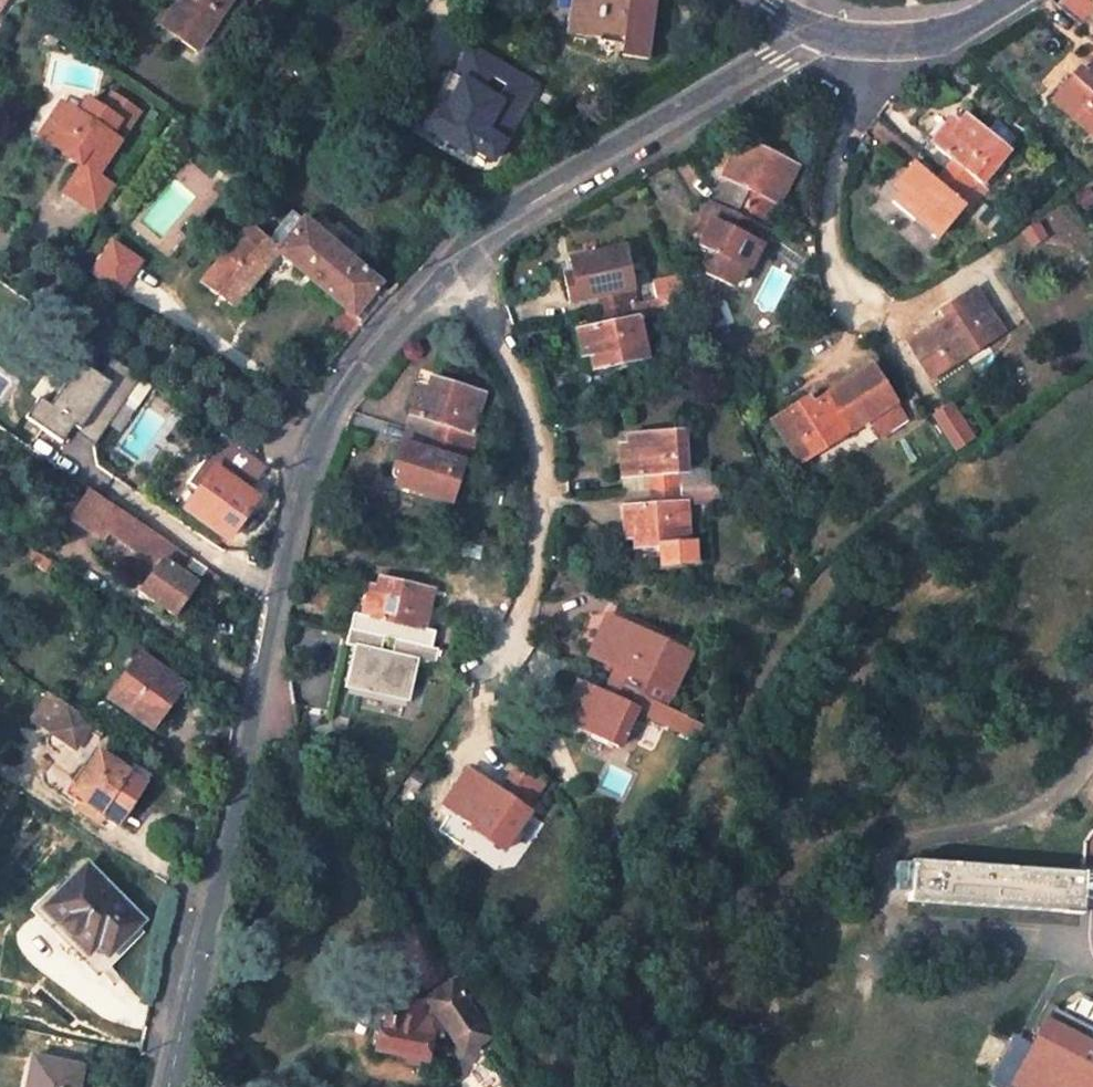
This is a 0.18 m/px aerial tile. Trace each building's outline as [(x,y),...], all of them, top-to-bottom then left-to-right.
[(161,28),(197,51),(208,33),(218,41),(243,2),(239,0),(179,0),(161,28)] [(567,34),(599,38),(599,34),(624,37),(622,57),(647,60),(654,0),(571,0),(567,34)] [(1078,24),(1089,12),(1075,0),(1070,0),(1061,10),(1078,24)] [(165,5),(153,22),(161,28),(173,10),(165,5)] [(1078,24),(1092,37),(1092,15),(1089,12),(1078,24)] [(532,86),(467,48),(450,77),(459,81),(443,109),(429,100),(420,115),(436,125),(431,134),(468,155),(471,150),(490,160),(532,86)] [(1083,71),(1077,66),(1049,99),(1087,132),(1092,125),(1092,60),(1083,71)] [(98,175),(119,142),(138,111),(112,94),(101,110),(87,101),(77,115),(61,104),(40,137),(64,154),(66,151),(67,150),(80,158),(77,165),(79,168),(64,191),(100,214),(116,187),(98,175)] [(962,111),(951,124),(944,118),(928,139),(940,148),(930,161),(977,198),(987,185),(979,178),(1005,146),(962,111)] [(744,140),(738,153),(728,149),(711,187),(769,215),(794,163),(744,140)] [(80,158),(67,150),(66,151),(64,154),(62,156),(77,165),(80,158)] [(969,208),(977,198),(930,161),(921,171),(909,163),(893,184),(898,188),(890,199),(935,234),(960,202),(969,208)] [(744,268),(769,215),(711,187),(692,226),(702,231),(696,244),(711,252),(702,271),(729,284),(739,265),(744,268)] [(388,293),(302,220),(291,211),(266,241),(249,227),(203,283),(234,305),(277,250),(347,308),(330,332),(345,343),(388,293)] [(116,293),(138,262),(106,240),(84,271),(116,293)] [(594,292),(598,306),(632,298),(650,294),(648,280),(629,284),(621,246),(567,257),(571,273),(561,275),(567,299),(594,292)] [(930,378),(1002,331),(973,287),(936,311),(940,318),(906,342),(930,378)] [(692,305),(703,334),(721,327),(713,306),(716,304),(713,297),(692,305)] [(593,366),(644,354),(632,298),(598,306),(601,321),(573,328),(579,353),(589,351),(593,366)] [(76,433),(95,446),(140,378),(112,359),(99,378),(85,368),(98,349),(85,340),(72,359),(60,351),(47,369),(66,381),(49,407),(38,400),(24,419),(61,444),(72,427),(78,431),(76,433)] [(792,463),(866,416),(889,400),(866,365),(807,404),(794,412),(788,404),(764,420),(792,463)] [(469,449),(475,433),(469,432),(481,394),(429,376),(424,390),(418,388),(409,413),(437,423),(433,436),(469,449)] [(801,395),(788,404),(794,412),(807,404),(801,395)] [(949,402),(928,416),(951,450),(972,437),(949,402)] [(433,436),(437,423),(409,413),(404,426),(433,436)] [(428,450),(433,436),(404,426),(399,441),(428,450)] [(649,477),(649,488),(684,486),(681,432),(627,435),(628,453),(618,454),(620,480),(649,477)] [(446,500),(459,458),(466,459),(469,449),(433,436),(428,450),(399,441),(391,465),(397,467),(394,482),(446,500)] [(186,510),(215,470),(232,482),(237,475),(213,458),(180,506),(186,510)] [(228,540),(256,498),(243,489),(248,481),(238,474),(237,475),(232,482),(215,470),(186,510),(228,540)] [(649,488),(649,477),(620,480),(621,490),(649,488)] [(684,486),(649,488),(650,502),(622,505),(624,531),(631,531),(633,545),(659,543),(661,564),(697,562),(695,543),(689,543),(684,486)] [(650,502),(649,488),(621,490),(622,505),(650,502)] [(141,591),(175,613),(193,583),(176,572),(181,565),(188,554),(166,539),(144,525),(90,490),(71,519),(102,539),(107,531),(158,565),(141,591)] [(33,564),(48,574),(55,564),(33,550),(29,556),(35,560),(33,564)] [(181,565),(197,576),(205,565),(188,554),(181,565)] [(205,565),(197,576),(213,586),(219,575),(205,565)] [(436,590),(381,577),(377,593),(367,590),(360,618),(389,624),(387,637),(416,643),(419,631),(425,632),(436,590)] [(387,637),(389,624),(360,618),(358,630),(387,637)] [(667,690),(685,653),(616,620),(609,634),(600,629),(589,652),(616,666),(610,679),(641,694),(648,681),(667,690)] [(358,630),(354,646),(384,652),(387,637),(358,630)] [(412,659),(416,643),(387,637),(384,652),(354,646),(348,670),(359,671),(356,688),(396,697),(392,715),(420,722),(424,703),(410,700),(419,660),(412,659)] [(181,686),(137,655),(107,698),(155,732),(171,710),(166,706),(181,686)] [(672,709),(641,694),(610,679),(603,693),(577,680),(565,704),(573,709),(566,722),(615,746),(634,707),(665,723),(672,709)] [(49,693),(32,719),(50,732),(52,730),(68,706),(49,693)] [(52,730),(78,747),(93,723),(68,706),(52,730)] [(687,716),(672,709),(665,723),(680,730),(687,716)] [(117,825),(149,777),(119,756),(114,763),(98,752),(78,782),(82,800),(76,808),(94,820),(99,813),(117,825)] [(504,780),(496,791),(475,777),(466,789),(457,783),(440,807),(447,812),(433,833),(450,845),(465,825),(499,848),(532,801),(504,780)] [(906,900),(1078,912),(1080,901),(1092,902),(1092,875),(909,860),(906,900)] [(141,920),(85,864),(41,909),(96,964),(141,920)] [(453,955),(432,965),(441,981),(461,970),(453,955)] [(426,1062),(430,1037),(446,1026),(465,1054),(491,1037),(473,1009),(479,1005),(463,974),(412,1010),(399,1008),(397,1022),(394,1035),(382,1032),(377,1036),(374,1048),(376,1052),(395,1055),(395,1057),(426,1062)] [(1006,1086),(1092,1086),(1092,1044),(1084,1039),(1091,1026),(1048,1004),(1006,1086)] [(397,1022),(385,1021),(382,1032),(394,1035),(397,1022)] [(1091,1026),(1084,1039),(1092,1044),(1092,1027),(1091,1026)] [(31,1057),(25,1086),(77,1086),(80,1067),(31,1057)]
